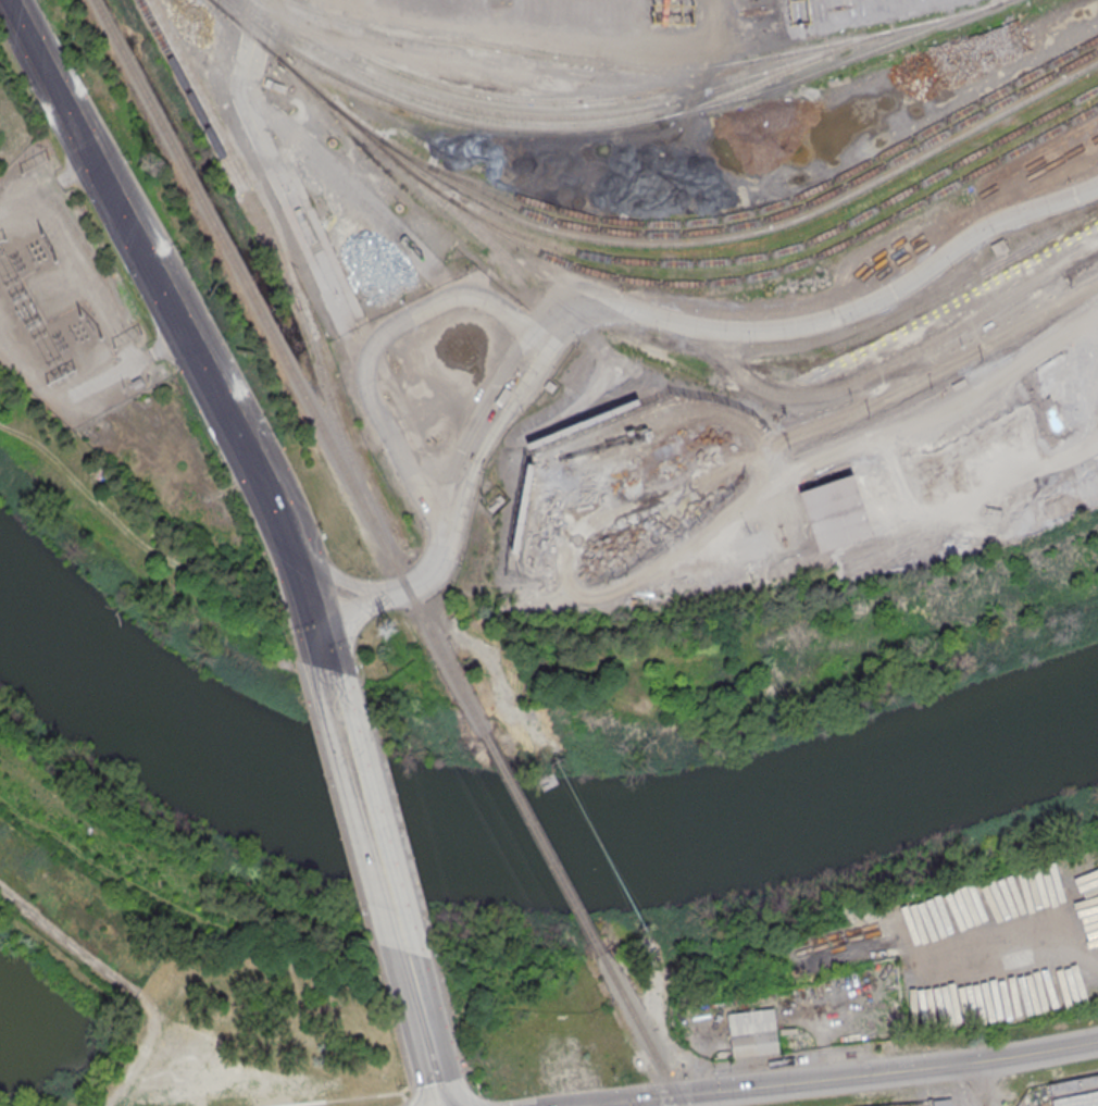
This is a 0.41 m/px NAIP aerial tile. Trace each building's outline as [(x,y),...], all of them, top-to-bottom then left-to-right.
[(843,480),(801,491),(817,553),(871,539),(859,493),(847,496),(843,480)] [(733,1056),(728,1015),(774,1010),(777,1041),(813,1037),(814,1045),(779,1048),(779,1052),(733,1056)] [(1048,1084),(1097,1075),(1097,1105),(1052,1105),(1048,1084)] [(950,1096),(951,1105),(934,1105),(933,1098),(950,1096)]
